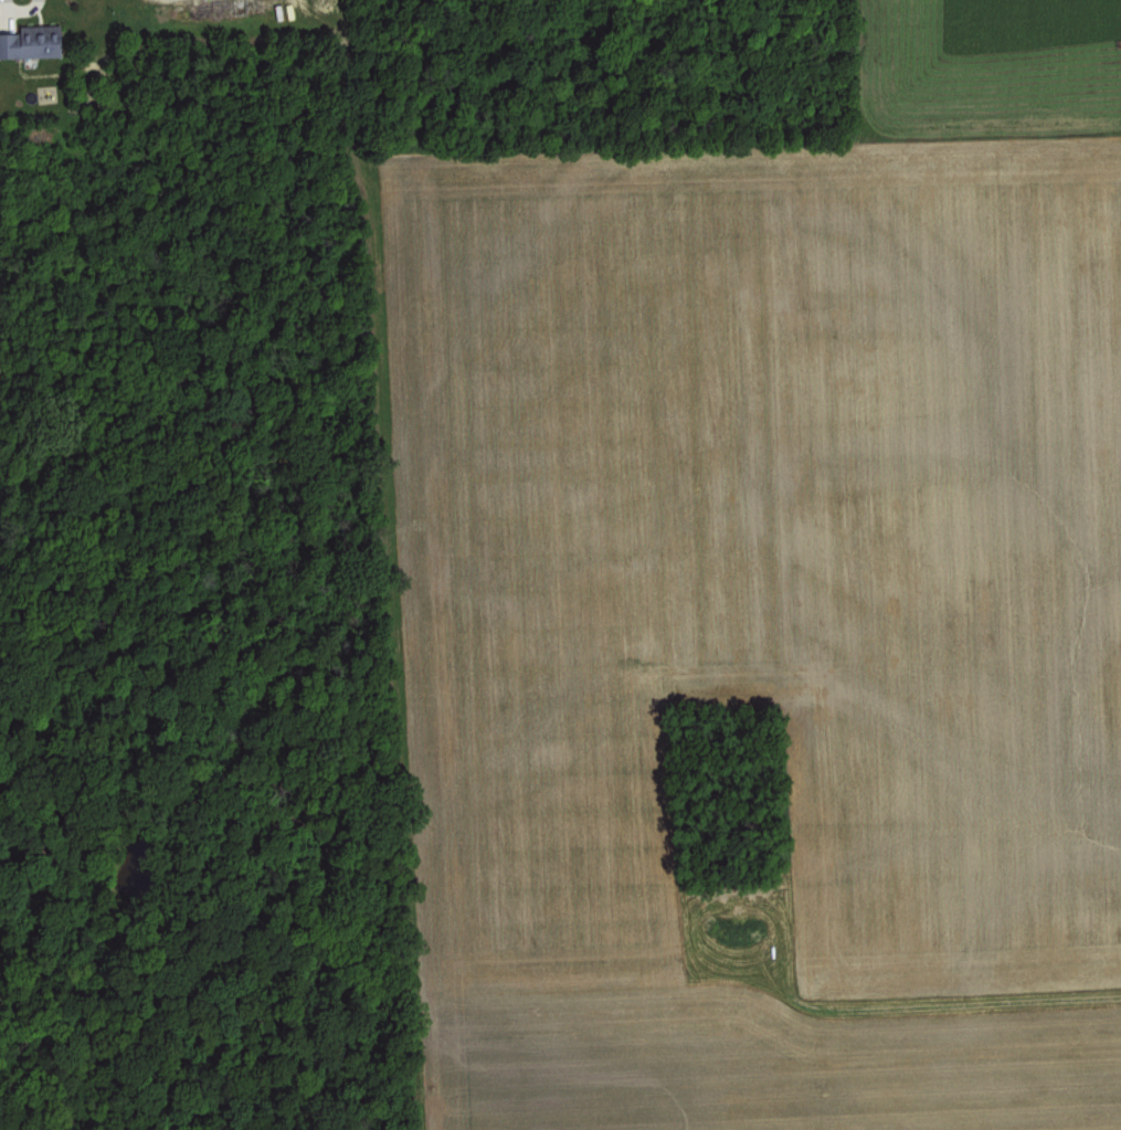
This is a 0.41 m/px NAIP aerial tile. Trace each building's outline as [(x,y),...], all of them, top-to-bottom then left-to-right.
[(60,56),(58,24),(17,25),(17,33),(0,33),(0,58),(60,56)]
